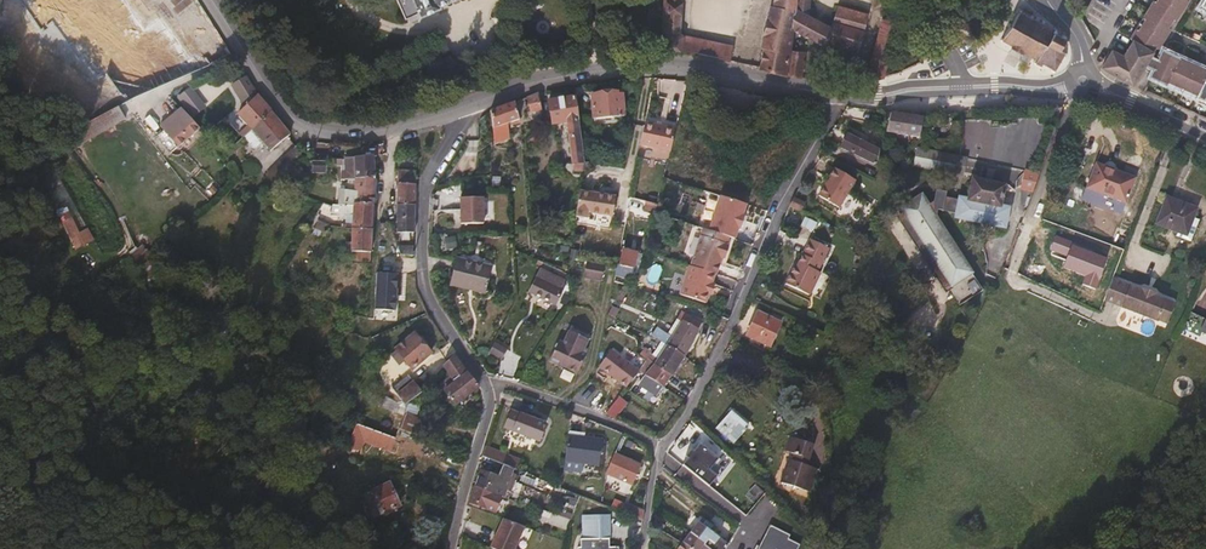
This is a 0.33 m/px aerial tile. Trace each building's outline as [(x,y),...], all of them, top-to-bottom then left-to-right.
[(63,56),(155,0),(29,0),(63,56)] [(231,51),(200,0),(169,0),(208,65),(231,51)] [(404,16),(409,14),(416,11),(419,16),(440,8),(438,3),(444,0),(397,0),(404,16)] [(663,47),(730,62),(733,46),(680,35),(682,0),(666,0),(663,47)] [(772,3),(770,5),(760,48),(761,49),(757,67),(803,77),(806,54),(792,52),(795,32),(826,47),(827,43),(858,52),(867,13),(838,6),(831,28),(810,17),(810,0),(772,0),(772,3)] [(1159,0),(1152,0),(1146,10),(1169,25),(1172,20),(1177,11),(1159,0)] [(1177,11),(1184,0),(1159,0),(1177,11)] [(1177,11),(1179,13),(1187,1),(1186,0),(1184,0),(1177,11)] [(1198,9),(1205,13),(1205,0),(1203,0),(1198,9)] [(1167,28),(1169,25),(1146,10),(1137,24),(1160,39),(1167,28)] [(1028,14),(1025,11),(1014,26),(1012,25),(1009,29),(1011,31),(1002,46),(1005,48),(1007,46),(1014,50),(1013,53),(1021,58),(1023,55),(1035,63),(1034,65),(1043,70),(1045,67),(1053,72),(1051,75),(1054,77),(1065,57),(1061,52),(1067,43),(1059,38),(1061,34),(1058,32),(1056,35),(1047,29),(1049,27),(1046,24),(1043,27),(1036,23),(1038,20),(1036,18),(1034,21),(1027,16),(1028,14)] [(885,20),(883,19),(866,81),(883,77),(897,23),(885,20)] [(1160,39),(1137,24),(1128,40),(1131,42),(1151,54),(1153,51),(1160,39)] [(1167,28),(1160,39),(1163,40),(1169,35),(1169,29),(1167,28)] [(1156,52),(1163,40),(1160,39),(1153,51),(1156,52)] [(1112,51),(1103,67),(1132,86),(1144,67),(1150,57),(1151,54),(1131,42),(1123,57),(1112,51)] [(1103,67),(1112,51),(1106,47),(1103,52),(1096,62),(1103,67)] [(1149,78),(1165,85),(1174,64),(1159,57),(1157,60),(1152,70),(1149,78)] [(1181,92),(1190,71),(1174,64),(1165,85),(1181,92)] [(1196,99),(1205,78),(1190,71),(1181,92),(1196,99)] [(1205,103),(1205,78),(1196,99),(1205,103)] [(254,90),(248,81),(233,88),(240,98),(254,90)] [(623,118),(621,93),(592,95),(594,120),(623,118)] [(541,113),(538,95),(526,99),(531,116),(541,113)] [(565,166),(574,165),(584,164),(584,160),(580,124),(575,98),(549,102),(553,125),(568,123),(572,151),(563,152),(565,166)] [(253,131),(271,114),(259,99),(239,116),(253,131)] [(493,130),(508,124),(519,121),(514,104),(491,111),(493,130)] [(290,135),(271,114),(253,131),(244,139),(255,151),(264,143),(271,151),(290,135)] [(924,119),(891,114),(887,134),(919,140),(924,119)] [(200,129),(188,118),(176,127),(174,124),(157,138),(170,154),(199,130),(200,129)] [(508,124),(493,130),(495,146),(510,140),(508,124)] [(675,134),(646,125),(640,147),(669,156),(675,134)] [(947,130),(934,127),(931,138),(944,141),(947,130)] [(879,151),(847,136),(841,149),(876,166),(879,151)] [(356,181),(375,180),(373,157),(386,156),(384,145),(373,147),(356,146),(356,158),(356,159),(345,160),(345,172),(342,172),(342,181),(348,181),(356,181)] [(305,161),(294,149),(266,176),(278,188),(305,161)] [(916,175),(953,181),(960,183),(965,159),(955,157),(955,158),(906,149),(901,172),(916,175)] [(326,163),(313,162),(312,174),(326,174),(326,163)] [(582,173),(584,164),(574,165),(574,173),(582,173)] [(1133,180),(1096,165),(1087,189),(1124,203),(1133,180)] [(855,182),(835,170),(820,198),(839,210),(855,182)] [(397,206),(415,207),(415,172),(398,171),(397,206)] [(1039,174),(1024,172),(1020,191),(1032,193),(1039,174)] [(340,191),(340,207),(353,207),(353,205),(374,204),(375,180),(356,181),(356,193),(347,192),(340,191)] [(348,181),(347,192),(356,193),(356,181),(348,181)] [(904,219),(917,239),(942,275),(939,277),(948,290),(950,288),(962,305),(985,290),(961,254),(934,214),(938,212),(957,215),(956,219),(1005,229),(1009,209),(999,208),(1003,187),(972,181),(969,201),(960,199),(960,201),(946,198),(947,192),(936,190),(934,202),(928,206),(922,196),(902,210),(907,217),(904,219)] [(615,193),(580,187),(576,213),(588,215),(589,209),(612,213),(615,193)] [(485,196),(461,197),(462,223),(486,223),(485,196)] [(719,197),(708,232),(727,239),(733,241),(736,231),(738,231),(742,218),(741,217),(745,205),(719,197)] [(804,204),(794,200),(791,208),(800,213),(804,204)] [(1194,210),(1166,200),(1157,225),(1176,232),(1184,235),(1191,218),(1194,210)] [(352,224),(352,229),(372,231),(374,204),(353,205),(353,207),(340,207),(333,206),(333,209),(331,216),(346,217),(346,224),(352,224)] [(414,234),(415,207),(397,206),(396,218),(397,225),(397,234),(401,234),(402,241),(410,241),(410,234),(414,234)] [(1197,221),(1191,218),(1184,235),(1176,232),(1174,238),(1188,243),(1197,221)] [(328,231),(329,224),(317,221),(315,229),(328,231)] [(372,231),(352,229),(351,252),(357,252),(356,262),(371,262),(372,231)] [(727,239),(708,232),(702,231),(690,268),(715,276),(716,276),(722,260),(725,261),(729,247),(725,246),(727,239)] [(828,249),(809,240),(796,269),(792,267),(784,286),(809,298),(820,274),(817,273),(828,249)] [(414,247),(398,246),(400,256),(414,256),(414,247)] [(637,254),(623,251),(619,266),(634,269),(637,254)] [(161,277),(151,261),(139,269),(149,285),(161,277)] [(492,270),(456,262),(450,286),(486,294),(492,270)] [(604,265),(587,262),(584,277),(602,280),(604,265)] [(715,276),(690,268),(688,267),(679,296),(706,304),(715,276)] [(564,283),(539,271),(528,293),(556,306),(562,292),(561,291),(564,283)] [(1141,291),(1113,280),(1105,301),(1121,307),(1157,321),(1157,320),(1165,300),(1153,296),(1154,294),(1141,289),(1141,291)] [(316,298),(308,294),(302,305),(309,308),(312,302),(313,303),(316,298)] [(1174,303),(1165,300),(1157,320),(1166,323),(1174,303)] [(662,343),(664,345),(683,358),(700,324),(681,313),(667,336),(656,329),(652,336),(662,343)] [(782,324),(760,313),(748,339),(770,349),(782,324)] [(1190,313),(1184,329),(1198,335),(1200,331),(1205,334),(1205,320),(1190,313)] [(594,339),(569,327),(557,351),(562,353),(556,365),(565,369),(566,366),(571,368),(574,361),(579,364),(582,362),(594,339)] [(414,335),(396,350),(406,361),(413,370),(430,355),(414,335)] [(655,365),(671,376),(683,358),(664,345),(655,358),(650,354),(652,352),(647,348),(640,357),(646,363),(648,360),(655,365)] [(403,364),(406,361),(396,350),(393,353),(403,364)] [(477,388),(454,355),(444,367),(455,384),(445,392),(455,406),(477,388)] [(656,398),(671,376),(655,365),(645,376),(638,387),(656,398)] [(393,390),(401,400),(405,406),(413,399),(413,398),(423,390),(433,379),(428,374),(415,384),(410,378),(393,390)] [(592,404),(606,414),(617,400),(609,395),(607,397),(600,392),(592,404)] [(619,398),(617,400),(606,414),(609,417),(615,420),(627,403),(619,398)] [(405,406),(401,400),(396,413),(393,412),(390,419),(381,416),(375,432),(394,439),(399,427),(406,406),(405,406)] [(406,406),(399,427),(400,428),(404,417),(407,418),(411,408),(406,406)] [(546,425),(511,412),(504,429),(540,443),(546,425)] [(749,428),(731,412),(716,429),(733,445),(749,428)] [(425,434),(408,427),(406,431),(423,439),(425,434)] [(603,439),(568,435),(564,463),(599,467),(603,439)] [(785,451),(813,459),(817,445),(789,437),(785,451)] [(719,459),(700,444),(684,464),(709,485),(722,469),(715,464),(719,459)] [(504,466),(510,468),(513,460),(502,456),(502,454),(485,447),(482,457),(504,466)] [(641,466),(615,454),(605,476),(632,487),(641,466)] [(818,471),(787,460),(780,483),(810,493),(818,471)] [(513,469),(510,468),(504,466),(501,476),(510,479),(513,469)] [(480,471),(475,487),(501,496),(502,493),(496,491),(500,479),(480,471)] [(538,480),(521,473),(517,481),(535,487),(538,480)] [(400,506),(389,484),(365,496),(375,518),(400,506)] [(501,496),(475,487),(471,503),(495,513),(501,496)] [(640,510),(627,505),(623,514),(636,520),(640,510)] [(570,522),(543,512),(540,522),(567,531),(570,522)] [(609,517),(592,517),(592,540),(581,540),(581,548),(578,548),(618,548),(609,548),(609,517)] [(493,548),(516,548),(525,528),(504,520),(491,548),(493,548)] [(728,546),(698,523),(692,532),(690,534),(710,548),(726,548),(728,546)] [(799,545),(787,540),(789,536),(770,526),(758,548),(797,548),(799,545)] [(690,534),(683,543),(691,548),(710,548),(690,534)]
